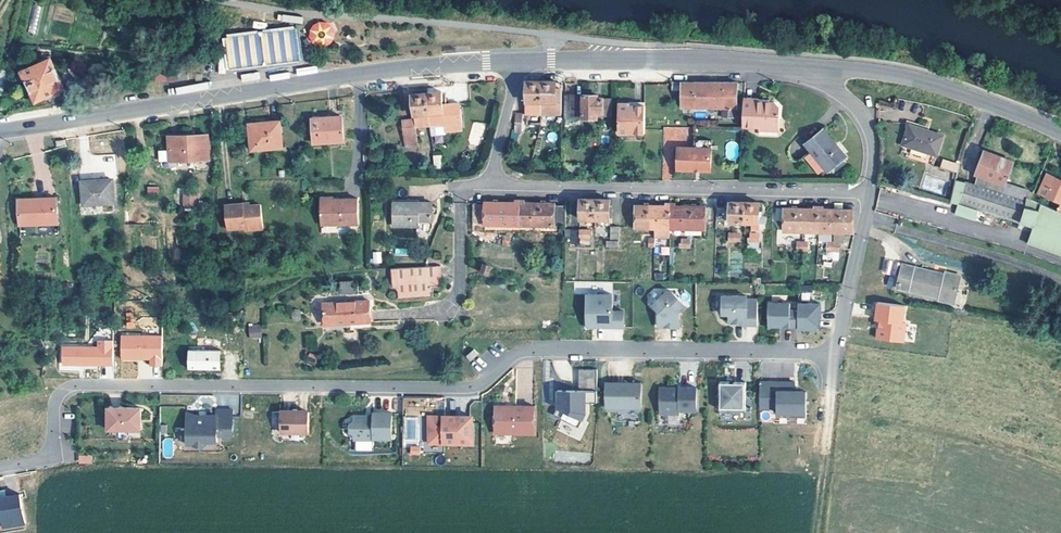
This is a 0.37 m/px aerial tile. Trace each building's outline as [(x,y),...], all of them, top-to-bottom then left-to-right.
[(33,31),(38,32),(42,6),(36,5),(33,31)] [(278,14),(278,20),(302,23),(303,17),(278,14)] [(312,21),(308,42),(331,47),(336,26),(312,21)] [(51,59),(22,72),(36,102),(65,89),(51,59)] [(177,65),(178,80),(189,79),(188,64),(177,65)] [(167,81),(178,80),(177,65),(166,66),(167,81)] [(156,82),(167,81),(166,66),(156,67),(156,82)] [(527,115),(563,115),(563,91),(556,91),(556,83),(527,83),(527,115)] [(671,93),(683,93),(683,84),(671,84),(671,93)] [(726,109),(739,109),(739,84),(683,84),(683,110),(684,110),(692,110),(726,109)] [(761,97),(761,94),(746,94),(746,120),(762,119),(762,123),(783,123),(782,101),(776,94),(767,94),(767,97),(761,97)] [(426,97),(431,130),(444,128),(445,134),(462,132),(459,111),(459,106),(456,107),(443,109),(441,95),(426,97)] [(417,132),(431,130),(426,97),(412,99),(416,123),(404,125),(407,147),(419,145),(417,132)] [(599,119),(605,119),(604,101),(599,101),(599,99),(566,98),(566,121),(599,122),(599,119)] [(605,119),(613,119),(613,102),(604,102),(605,119)] [(646,127),(646,109),(632,109),(632,106),(620,107),(620,136),(646,136),(646,127)] [(743,109),(726,109),(726,120),(743,120),(743,109)] [(344,143),(343,119),(313,120),(315,144),(344,143)] [(254,149),(285,147),(283,121),(252,123),(254,149)] [(479,146),(485,124),(473,121),(468,143),(479,146)] [(944,132),(909,123),(903,142),(938,151),(944,132)] [(663,141),(687,141),(687,127),(663,127),(663,141)] [(807,145),(829,172),(847,158),(826,130),(807,145)] [(699,147),(717,147),(717,140),(699,139),(699,147)] [(204,165),(204,142),(167,142),(167,165),(204,165)] [(717,147),(699,147),(683,146),(683,168),(716,169),(717,147)] [(1000,192),(1004,180),(1012,159),(984,149),(972,182),(1000,192)] [(440,154),(432,155),(433,168),(441,168),(440,154)] [(941,159),(939,168),(958,172),(960,163),(941,159)] [(1049,172),(1048,176),(1060,181),(1060,176),(1049,172)] [(953,198),(1018,220),(1028,189),(1004,180),(1000,192),(972,182),(957,176),(953,198)] [(1048,176),(1045,184),(1049,186),(1047,194),(1060,199),(1060,181),(1048,176)] [(84,204),(114,202),(113,180),(83,181),(84,204)] [(159,195),(159,187),(147,186),(146,195),(159,195)] [(1059,207),(1034,198),(1032,191),(1028,189),(1018,220),(1030,224),(1026,238),(1060,251),(1060,207),(1059,207)] [(59,224),(58,198),(20,199),(21,225),(59,224)] [(193,210),(194,199),(180,198),(179,209),(193,210)] [(336,201),(336,198),(332,199),(331,201),(320,201),(320,225),(356,225),(356,199),(344,199),(344,201),(336,201)] [(610,221),(611,200),(582,200),(582,220),(610,221)] [(730,223),(744,223),(745,203),(730,202),(730,223)] [(418,220),(430,220),(430,203),(391,203),(391,226),(418,226),(418,220)] [(474,226),(567,228),(567,207),(555,207),(555,204),(486,203),(486,205),(474,205),(474,226)] [(745,203),(744,223),(752,224),(752,231),(760,232),(760,203),(745,203)] [(242,206),(241,204),(224,206),(226,230),(244,229),(245,231),(262,229),(259,204),(247,206),(242,206)] [(982,211),(961,204),(957,216),(978,223),(982,211)] [(636,229),(655,230),(656,206),(637,206),(636,229)] [(655,230),(671,230),(671,207),(656,206),(655,230)] [(671,207),(671,230),(706,230),(706,221),(714,221),(715,207),(671,207)] [(717,208),(716,221),(726,221),(726,208),(717,208)] [(784,232),(819,233),(819,210),(777,209),(776,221),(784,222),(784,232)] [(819,210),(819,233),(853,234),(854,210),(819,210)] [(619,228),(611,228),(610,242),(619,243),(619,228)] [(581,239),(591,239),(591,231),(573,230),(572,245),(581,245),(581,239)] [(738,235),(732,235),(732,239),(729,239),(729,243),(741,243),(741,239),(738,239),(738,235)] [(756,235),(750,235),(750,240),(748,239),(748,243),(758,243),(759,240),(756,240),(756,235)] [(508,237),(502,236),(502,241),(500,241),(500,246),(511,246),(511,242),(508,241),(508,237)] [(537,237),(532,237),(532,242),(529,242),(529,246),(540,246),(540,242),(537,242),(537,237)] [(688,240),(683,240),(683,245),(680,245),(680,249),(692,249),(692,245),(688,245),(688,240)] [(806,243),(800,243),(800,247),(797,247),(797,251),(808,252),(808,247),(806,247),(806,243)] [(836,244),(830,244),(830,248),(828,248),(828,252),(839,252),(839,248),(836,248),(836,244)] [(381,263),(381,252),(371,252),(371,263),(381,263)] [(889,274),(887,287),(893,289),(899,262),(883,259),(880,272),(889,274)] [(490,274),(493,266),(485,264),(483,272),(490,274)] [(940,294),(955,298),(961,276),(944,272),(943,278),(935,276),(936,273),(903,265),(897,288),(939,298),(940,294)] [(423,268),(391,270),(392,291),(396,290),(397,300),(432,297),(432,289),(439,289),(443,279),(440,278),(439,267),(423,268)] [(680,313),(686,307),(675,295),(664,294),(653,305),(652,306),(659,312),(658,325),(663,325),(663,327),(669,327),(669,328),(680,328),(680,313)] [(613,312),(613,302),(614,295),(588,295),(588,302),(588,325),(598,325),(599,328),(624,328),(624,312),(613,312)] [(758,326),(758,310),(758,301),(747,300),(747,296),(723,296),(723,309),(723,315),(729,315),(729,323),(746,323),(746,326),(758,326)] [(344,320),(344,326),(371,324),(369,301),(323,305),(324,322),(344,320)] [(905,343),(907,305),(876,303),(873,340),(905,343)] [(768,326),(798,326),(798,313),(798,311),(790,311),(790,304),(768,304),(768,311),(768,326)] [(798,311),(798,313),(798,326),(798,329),(823,330),(826,315),(826,305),(827,305),(798,304),(798,311)] [(558,329),(558,321),(543,321),(542,329),(558,329)] [(261,339),(260,327),(249,328),(250,339),(261,339)] [(149,360),(149,367),(162,367),(162,335),(120,335),(120,360),(149,360)] [(113,365),(113,340),(96,340),(96,345),(60,346),(61,366),(113,365)] [(221,351),(190,350),(189,370),(221,370),(221,351)] [(472,362),(480,355),(475,351),(468,358),(472,362)] [(598,403),(598,370),(580,370),(580,391),(559,391),(559,407),(555,416),(580,428),(587,413),(587,403),(598,403)] [(732,385),(732,382),(722,382),(721,411),(747,411),(747,383),(736,383),(736,384),(732,385)] [(642,384),(607,383),(607,408),(642,409),(642,384)] [(795,383),(761,383),(761,408),(777,409),(777,414),(807,414),(807,392),(795,392),(795,383)] [(662,390),(661,414),(681,414),(681,411),(690,411),(690,409),(698,409),(698,387),(681,387),(681,390),(675,390),(672,387),(665,387),(662,390)] [(535,406),(517,406),(517,409),(510,409),(508,406),(499,406),(496,409),(496,434),(535,434),(535,406)] [(143,409),(109,407),(109,430),(142,431),(143,409)] [(292,413),(283,413),(282,433),(310,433),(310,413),(300,413),(298,410),(294,410),(292,413)] [(218,443),(218,438),(234,438),(234,411),(217,411),(217,417),(188,417),(188,444),(196,444),(203,450),(209,443),(218,443)] [(282,433),(283,413),(273,413),(273,433),(282,433)] [(393,414),(374,414),(374,419),(366,419),(366,417),(355,417),(355,422),(351,424),(351,434),(355,436),(355,441),(375,441),(375,440),(393,440),(393,414)] [(472,417),(431,417),(430,443),(471,443),(472,417)] [(410,455),(420,454),(419,446),(410,446),(410,455)] [(91,464),(92,455),(78,455),(78,463),(91,464)] [(26,501),(10,504),(8,504),(5,502),(4,498),(0,499),(0,529),(9,527),(10,532),(15,532),(32,530),(26,501)]
